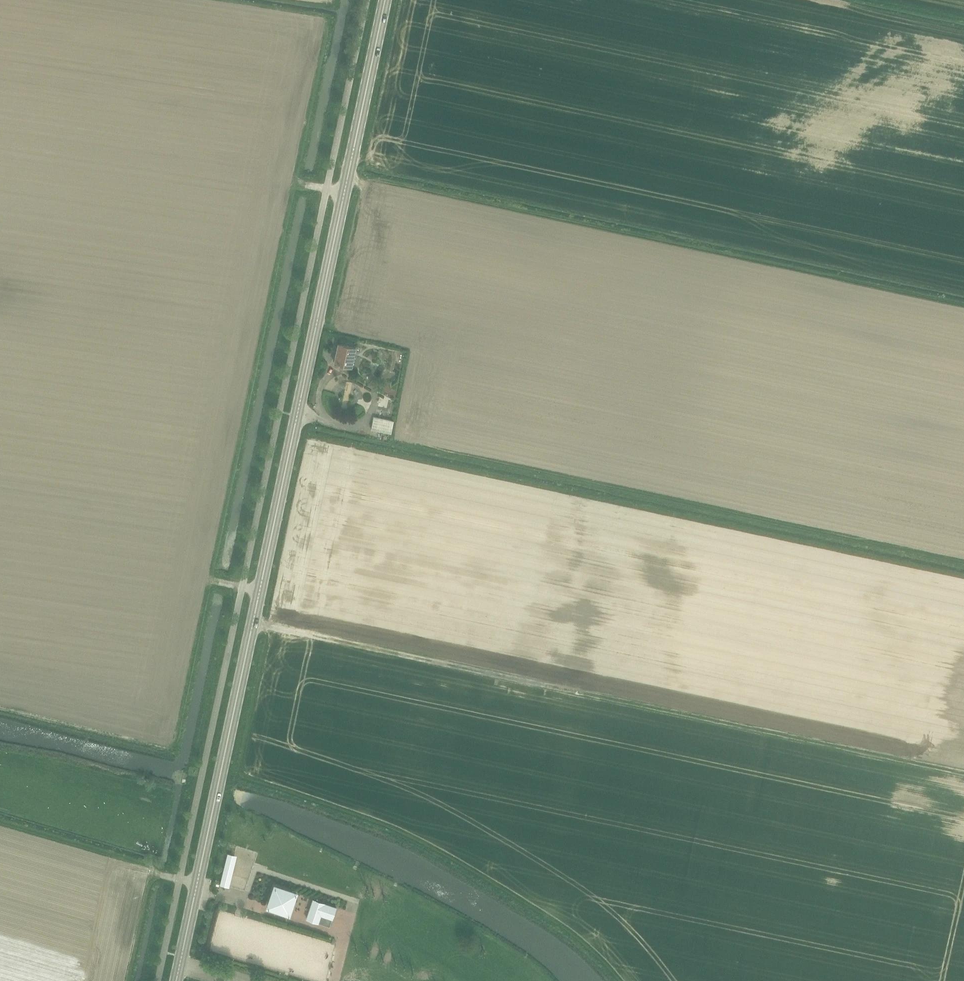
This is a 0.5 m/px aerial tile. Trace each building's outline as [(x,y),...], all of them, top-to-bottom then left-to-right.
[(338,343),(334,362),(352,366),(356,346),(338,343)] [(382,431),(391,433),(394,420),(374,416),(371,429),(382,431)] [(228,852),(220,884),(229,886),(237,854),(234,853),(228,852)] [(274,883),(266,907),(290,915),(298,891),(274,883)] [(313,898),(306,918),(319,922),(321,915),(332,919),(337,907),(313,898)]
